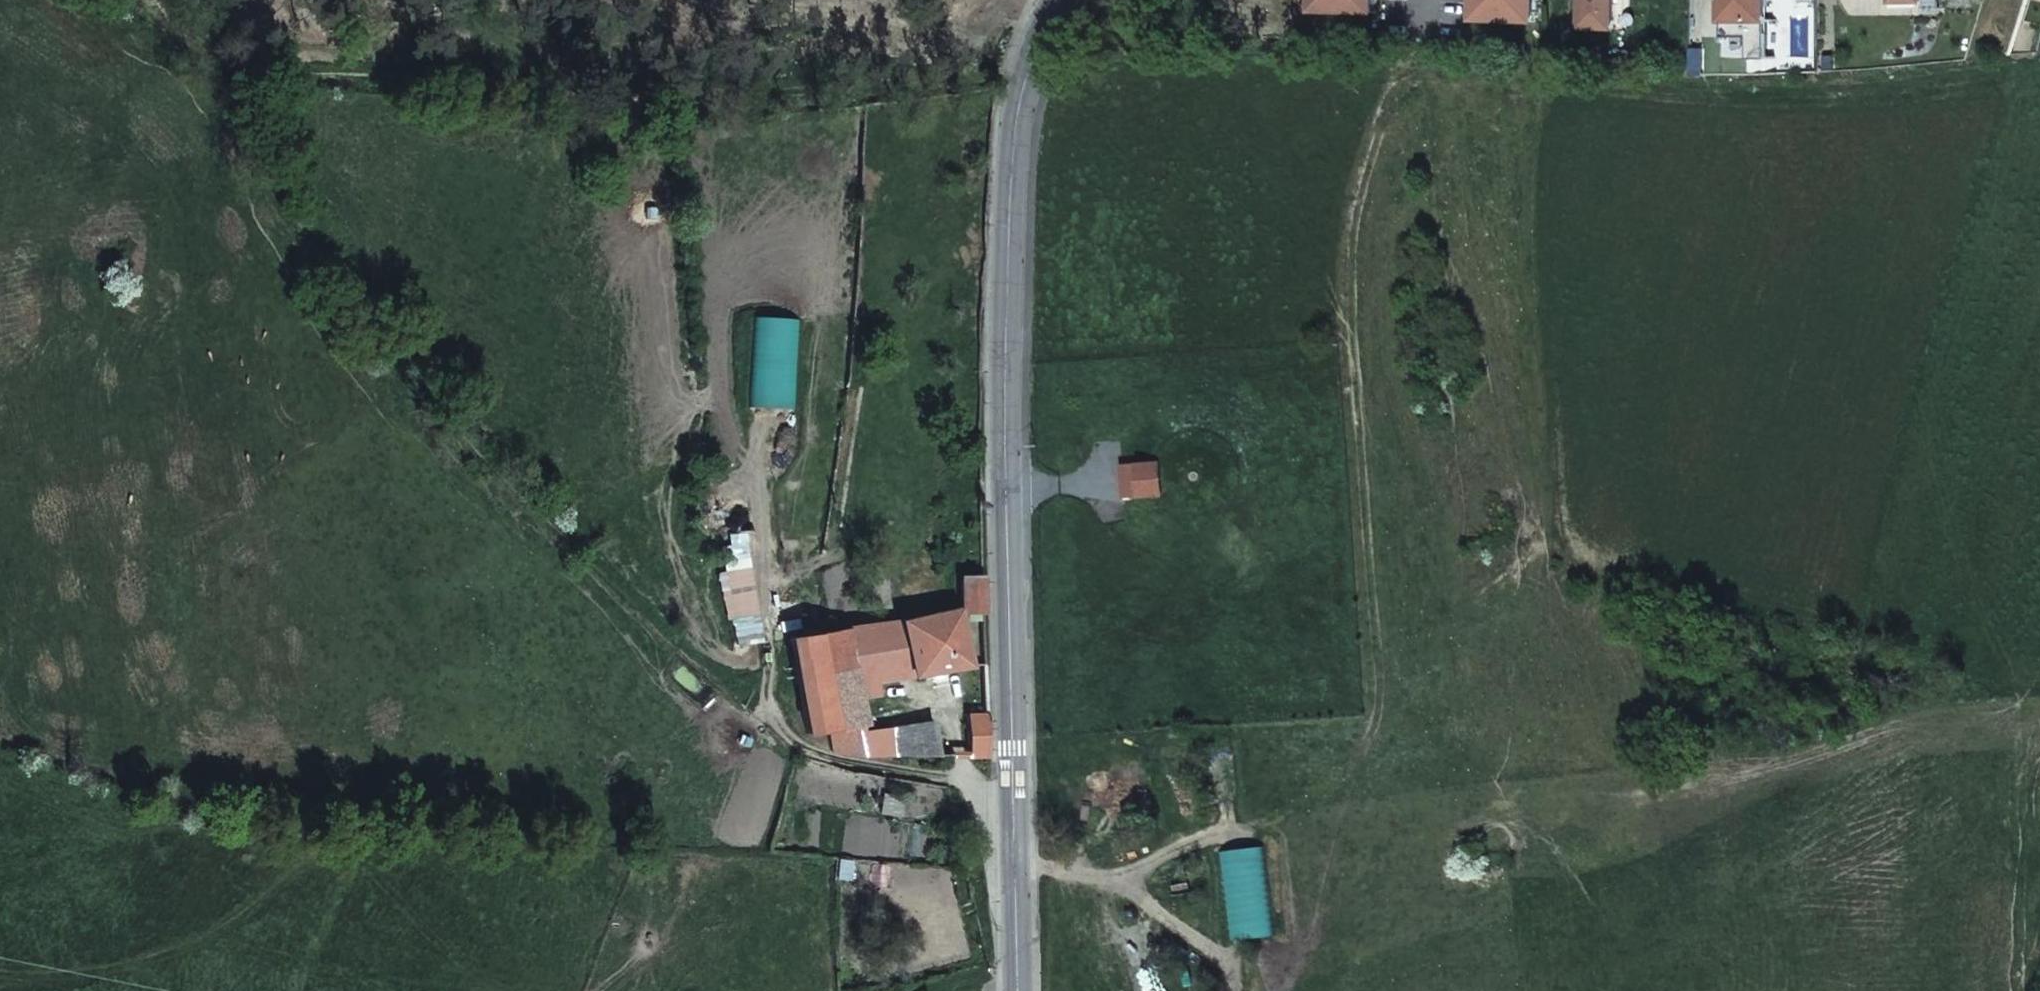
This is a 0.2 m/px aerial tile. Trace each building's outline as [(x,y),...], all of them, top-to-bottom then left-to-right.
[(1311,9),(1319,10),(1320,0),(1311,0),(1311,9)] [(1319,10),(1357,11),(1357,3),(1375,3),(1375,0),(1320,0),(1319,10)] [(1474,19),(1519,20),(1520,12),(1538,12),(1538,0),(1475,0),(1474,19)] [(1580,28),(1614,29),(1615,0),(1581,0),(1580,28)] [(1767,0),(1726,0),(1723,1),(1722,36),(1749,36),(1750,19),(1767,20),(1767,0)] [(1913,2),(1921,2),(1921,8),(1939,8),(1938,0),(1913,0),(1913,2)] [(1375,12),(1375,3),(1357,3),(1357,11),(1375,12)] [(1538,21),(1538,12),(1520,12),(1519,20),(1538,21)] [(1155,458),(1153,464),(1122,466),(1124,496),(1155,493),(1160,502),(1164,507),(1170,513),(1176,517),(1182,520),(1191,522),(1200,522),(1208,521),(1217,519),(1224,516),(1231,512),(1238,505),(1242,498),(1245,491),(1248,483),(1248,476),(1248,468),(1246,462),(1244,455),(1240,448),(1236,443),(1230,438),(1225,434),(1218,430),(1208,428),(1200,427),(1191,428),(1183,430),(1175,434),(1169,438),(1164,443),(1159,450),(1155,458)] [(744,477),(714,481),(720,536),(751,532),(744,477)] [(983,611),(982,577),(960,577),(960,612),(983,611)] [(896,623),(825,635),(792,641),(808,733),(828,730),(856,725),(863,724),(859,698),(879,694),(876,682),(968,665),(957,611),(896,623)] [(751,619),(729,622),(732,650),(754,647),(751,619)] [(988,755),(986,716),(967,716),(968,757),(988,755)] [(865,731),(863,724),(856,725),(860,757),(940,757),(935,721),(865,731)] [(856,725),(828,730),(831,754),(860,757),(856,725)]
